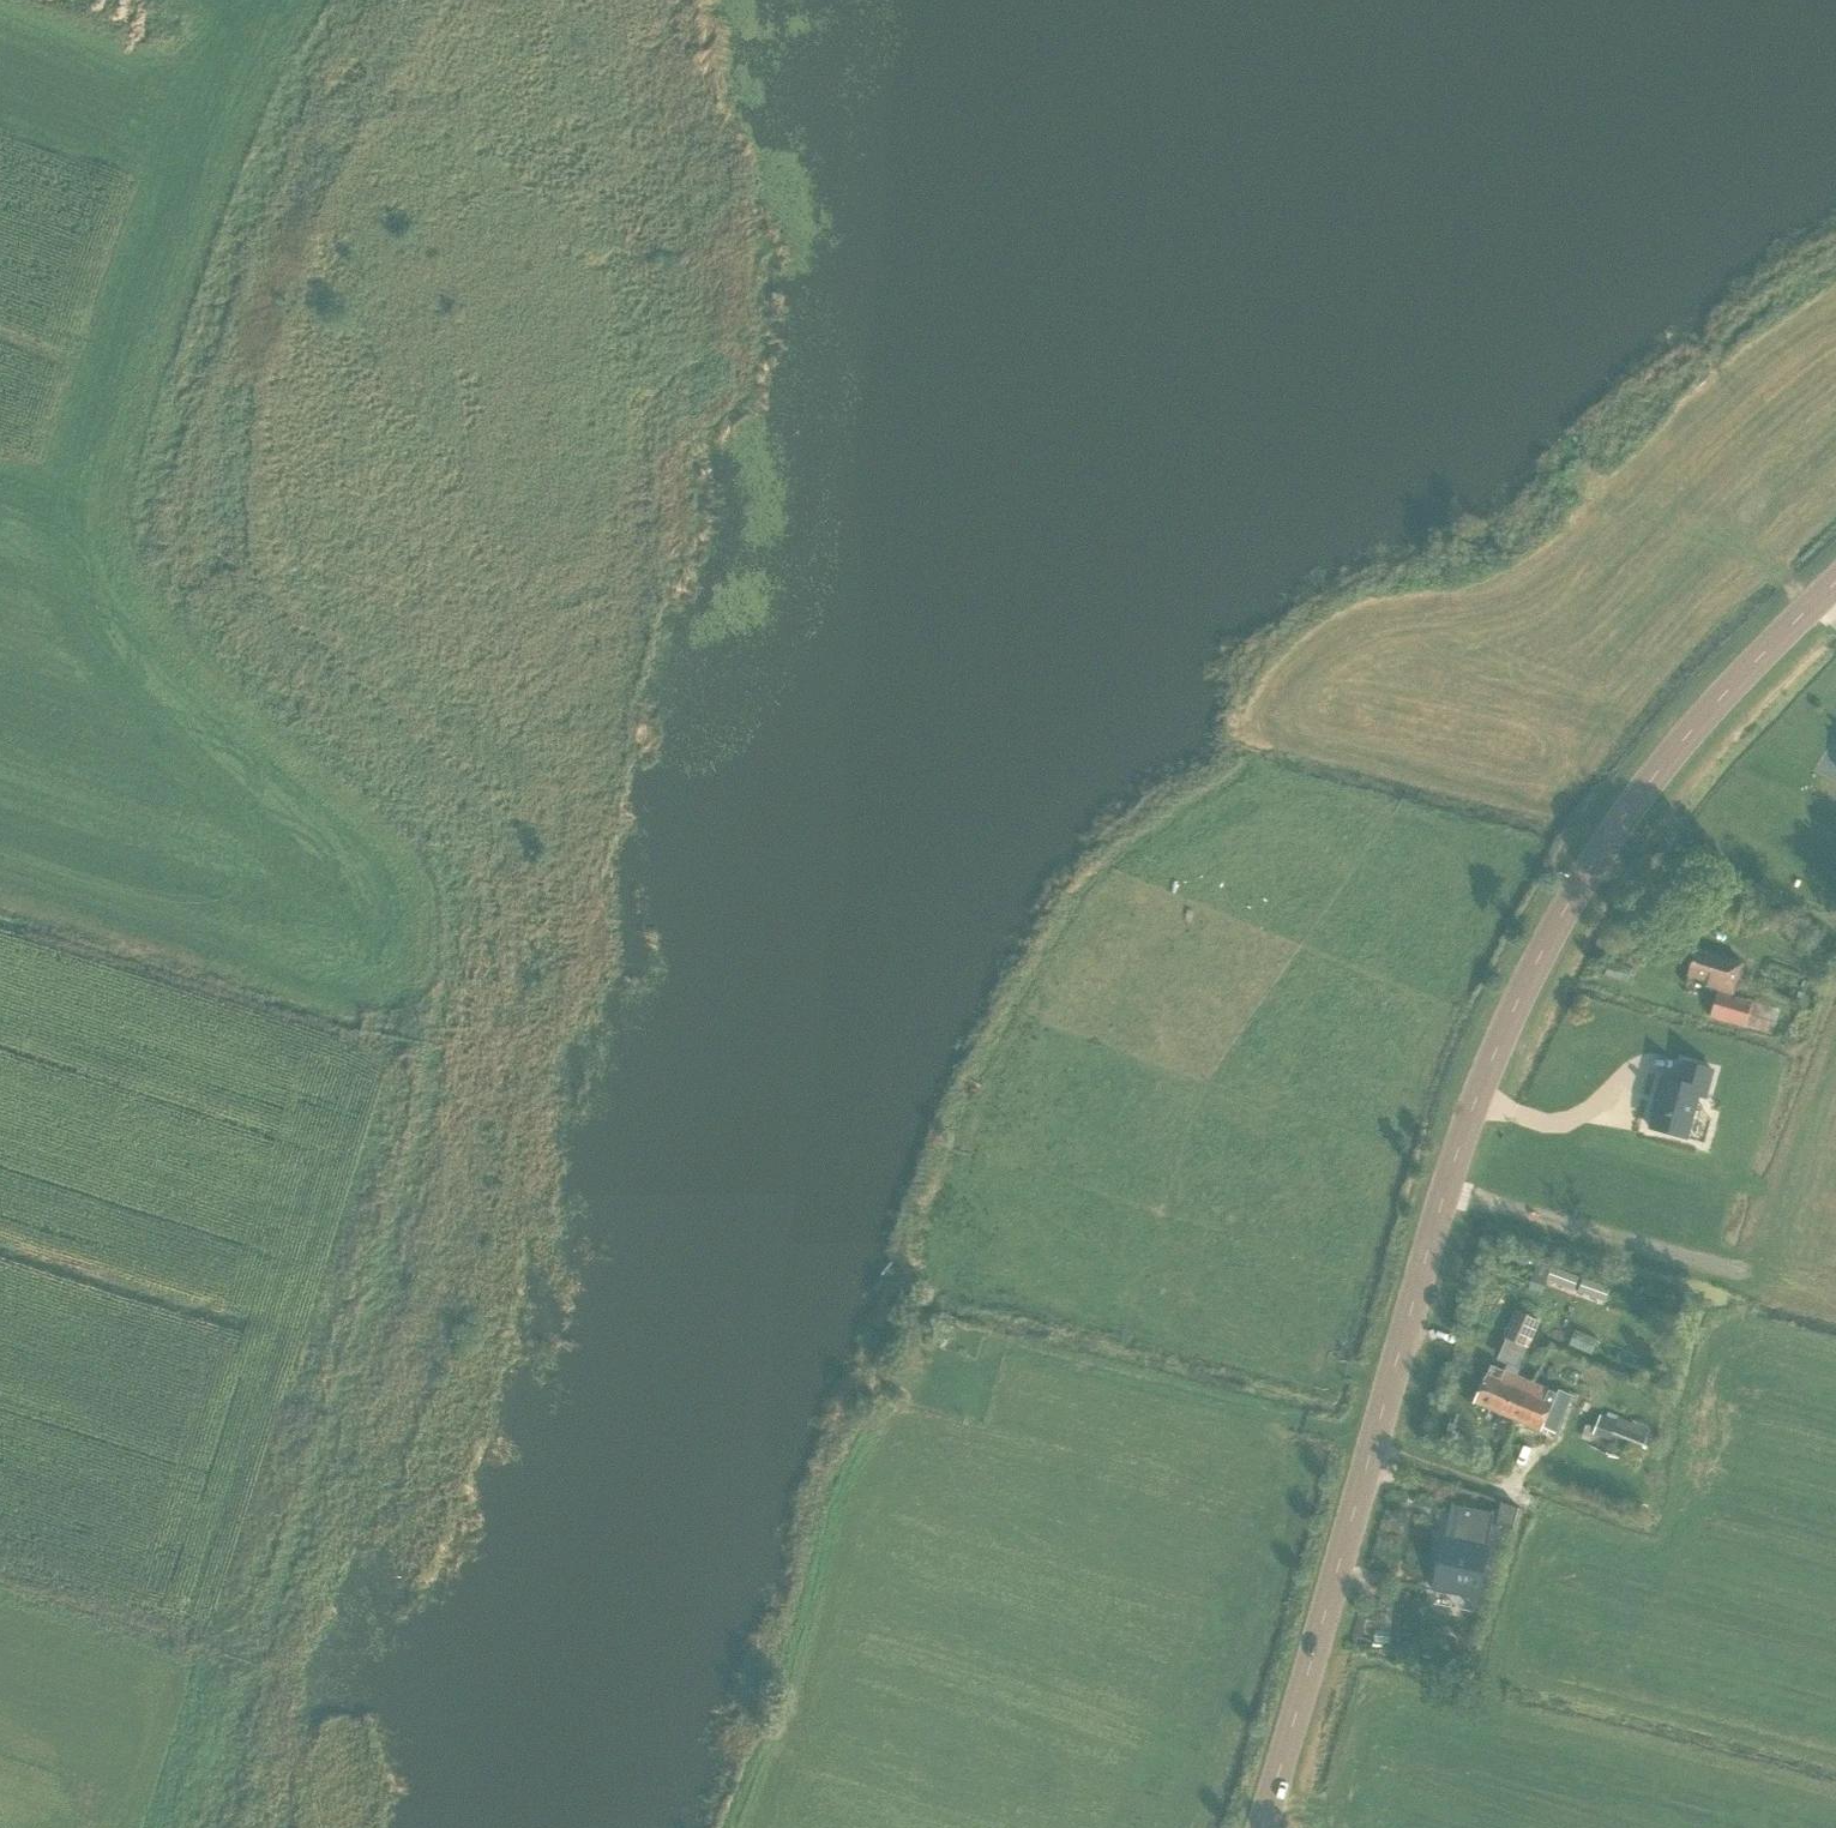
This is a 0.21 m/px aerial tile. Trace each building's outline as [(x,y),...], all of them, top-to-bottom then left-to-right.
[(1732,995),(1732,993),(1742,965),(1697,950),(1690,974),(1711,981),(1710,986),(1719,989),(1711,1018),(1774,1034),(1780,1008),(1732,995)] [(1702,1121),(1693,1119),(1700,1094),(1706,1096),(1714,1069),(1683,1060),(1678,1080),(1662,1076),(1655,1100),(1658,1100),(1650,1128),(1688,1138),(1696,1141),(1702,1121)] [(1552,1266),(1547,1281),(1574,1291),(1580,1276),(1552,1266)] [(1584,1278),(1579,1292),(1605,1302),(1610,1288),(1584,1278)] [(1540,1318),(1517,1309),(1506,1334),(1508,1335),(1499,1356),(1519,1364),(1528,1343),(1540,1318)] [(1524,1394),(1529,1383),(1491,1366),(1475,1402),(1513,1420),(1525,1394),(1524,1394)] [(1525,1394),(1513,1420),(1539,1432),(1542,1426),(1558,1433),(1574,1396),(1560,1390),(1559,1393),(1558,1393),(1556,1396),(1529,1383),(1524,1394),(1525,1394)] [(1635,1404),(1649,1409),(1654,1398),(1640,1393),(1635,1404)] [(1595,1434),(1643,1451),(1651,1429),(1618,1417),(1617,1420),(1601,1415),(1597,1427),(1587,1423),(1582,1437),(1592,1441),(1595,1434)] [(1478,1612),(1500,1511),(1498,1511),(1498,1512),(1466,1505),(1459,1538),(1452,1536),(1459,1502),(1458,1502),(1434,1610),(1436,1611),(1441,1590),(1479,1598),(1477,1611),(1478,1612)] [(1507,1504),(1502,1525),(1518,1528),(1524,1510),(1507,1504)]
